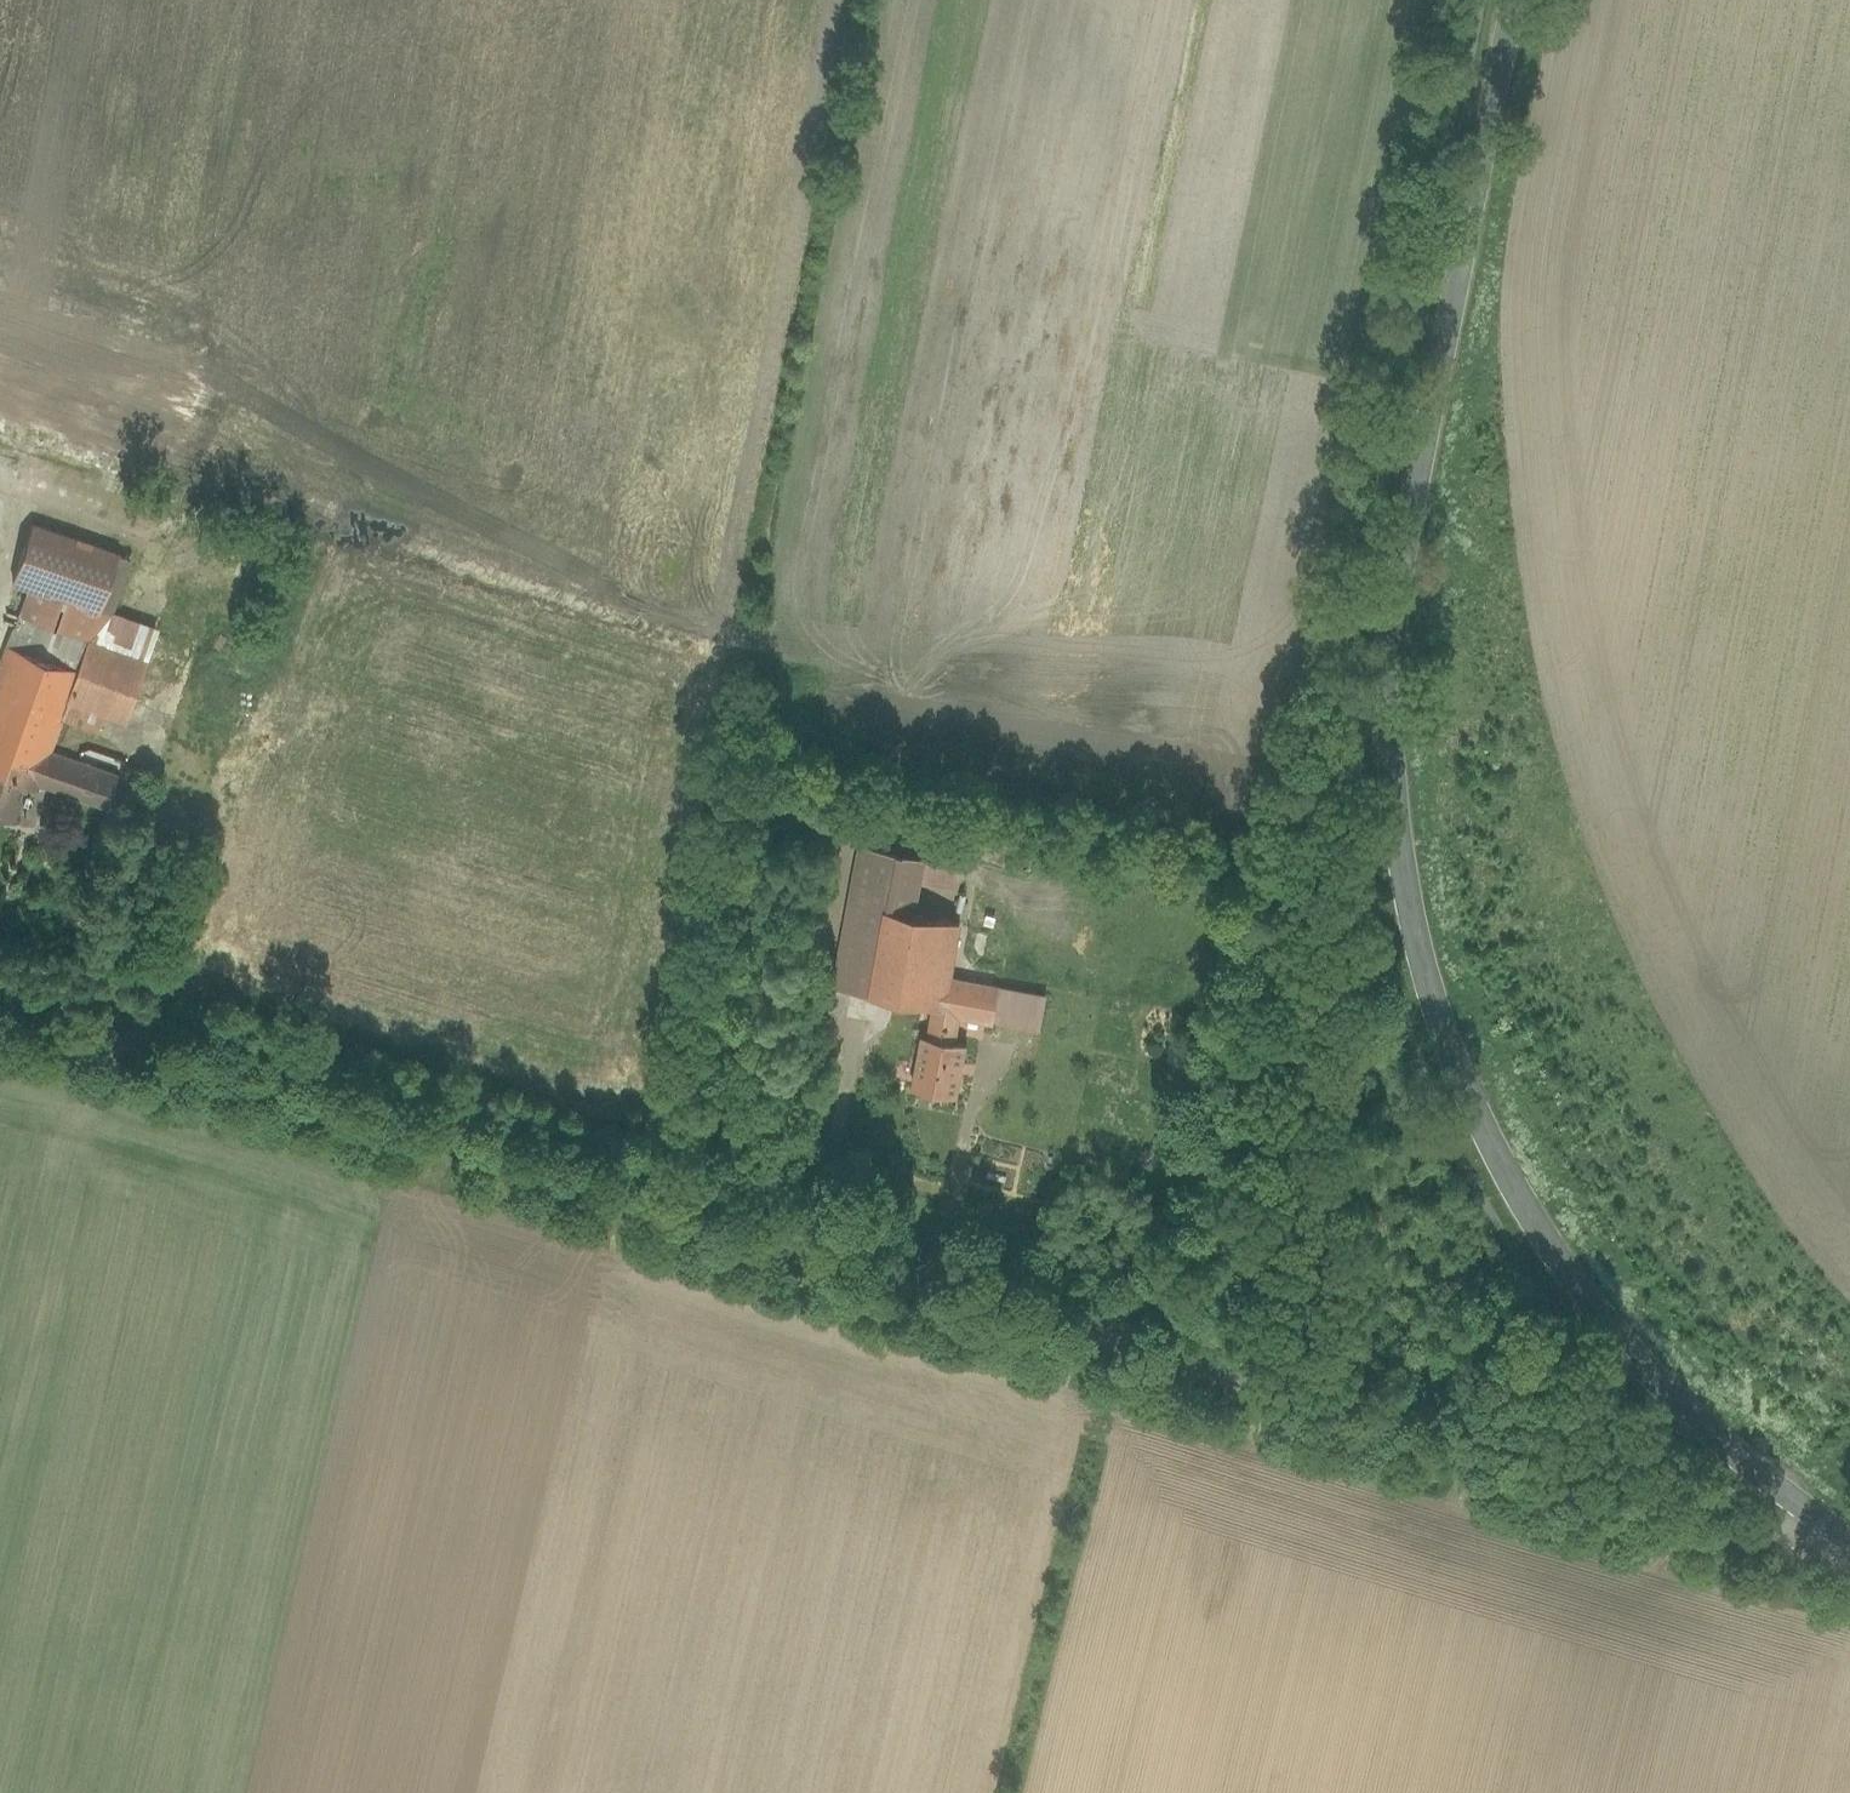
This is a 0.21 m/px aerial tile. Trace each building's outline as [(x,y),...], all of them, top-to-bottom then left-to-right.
[(23,777),(105,807),(118,772),(49,747),(60,717),(98,731),(104,714),(127,723),(161,629),(101,607),(122,549),(31,516),(6,584),(26,591),(0,662),(0,811),(9,815),(23,777)] [(855,844),(836,996),(936,1009),(932,1042),(921,1041),(914,1098),(957,1103),(964,1046),(957,1045),(960,1024),(1040,1034),(1044,1002),(950,990),(959,921),(926,916),(928,900),(960,904),(966,858),(855,844)]
